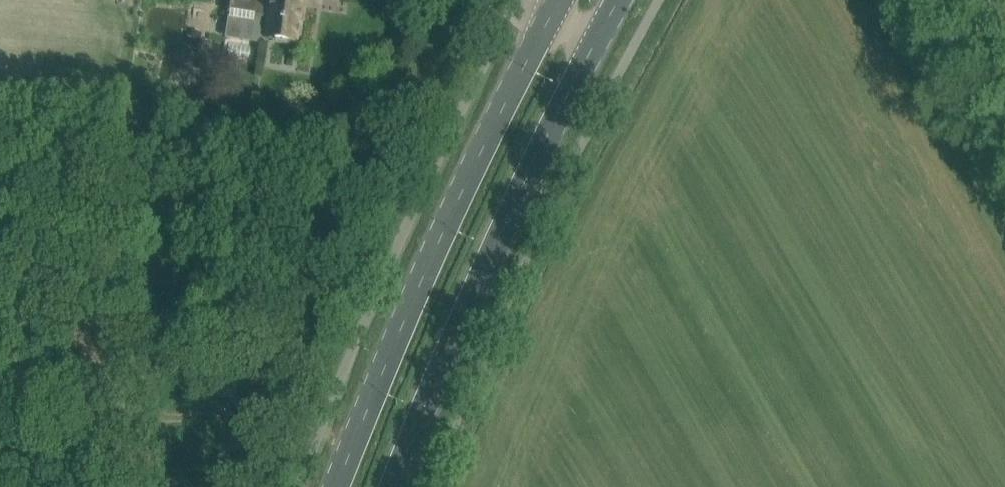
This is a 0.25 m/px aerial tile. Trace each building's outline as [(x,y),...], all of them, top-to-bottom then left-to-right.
[(222,60),(256,65),(260,42),(267,43),(268,38),(296,42),(301,7),(304,8),(305,0),(230,0),(222,60)]
